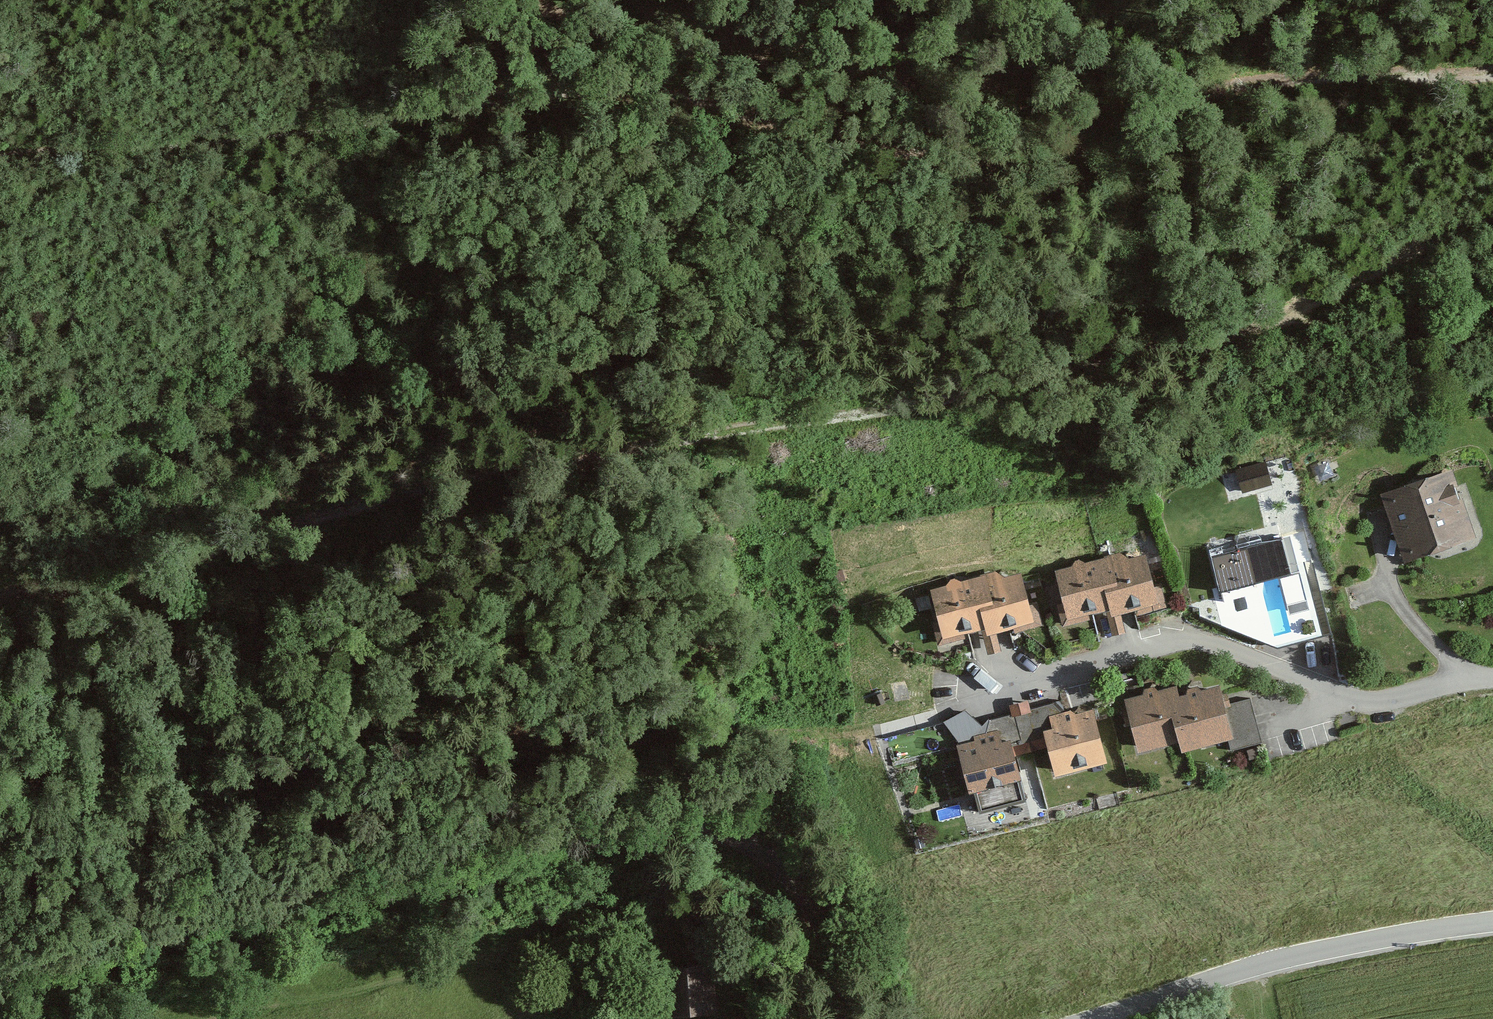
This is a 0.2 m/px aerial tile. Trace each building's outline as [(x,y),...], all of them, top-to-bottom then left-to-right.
[(1267,459),(1237,465),(1239,477),(1270,471),(1267,459)] [(1245,491),(1274,482),(1270,471),(1242,480),(1245,491)] [(1476,546),(1451,475),(1383,499),(1409,570),(1476,546)] [(1282,541),(1216,558),(1224,589),(1290,572),(1282,541)] [(1129,569),(1127,561),(1061,577),(1073,628),(1111,619),(1117,640),(1128,637),(1125,623),(1164,614),(1152,564),(1129,569)] [(1004,585),(1002,577),(936,592),(949,644),(987,634),(992,656),(1003,653),(1000,639),(1040,629),(1027,579),(1004,585)] [(1182,702),(1179,691),(1129,704),(1143,758),(1185,747),(1188,758),(1231,747),(1233,755),(1264,747),(1253,703),(1230,709),(1226,691),(1182,702)] [(1057,735),(1050,737),(1062,781),(1112,767),(1098,715),(1077,721),(1075,715),(1054,721),(1057,735)] [(1030,788),(1017,744),(1008,746),(1004,733),(979,740),(981,745),(962,751),(977,803),(1030,788)] [(716,967),(665,971),(668,1018),(690,1018),(719,1017),(716,967)]
